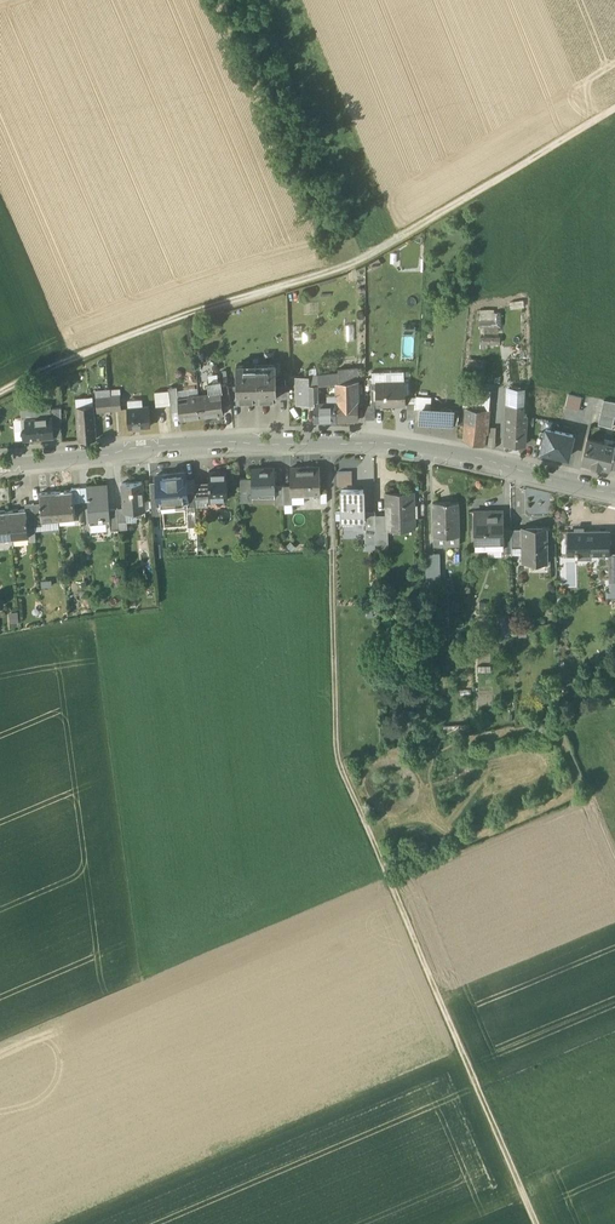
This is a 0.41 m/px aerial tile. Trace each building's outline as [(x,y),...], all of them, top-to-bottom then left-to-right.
[(494,313),(494,315),(480,315),(480,326),(500,326),(500,313),(494,313)] [(268,367),(244,368),(244,364),(236,365),(236,383),(236,387),(236,389),(236,400),(276,399),(275,388),(276,388),(276,382),(275,364),(267,364),(268,367)] [(358,367),(337,368),(338,372),(339,372),(340,381),(358,379),(358,367)] [(338,372),(309,375),(310,384),(312,384),(337,381),(340,381),(339,372),(338,372)] [(309,375),(296,376),(297,404),(313,404),(313,402),(312,384),(310,384),(309,375)] [(340,381),(337,381),(337,393),(337,401),(337,419),(358,419),(358,379),(340,381)] [(206,394),(199,395),(202,415),(223,412),(222,399),(221,395),(220,395),(219,387),(222,387),(221,382),(221,380),(208,381),(205,382),(206,391),(206,394)] [(227,381),(221,382),(222,387),(219,387),(220,395),(221,395),(222,399),(230,397),(228,387),(227,381)] [(404,383),(377,383),(377,404),(404,404),(404,383)] [(289,385),(281,386),(281,399),(289,399),(289,385)] [(177,386),(168,387),(171,404),(171,411),(179,410),(178,400),(179,400),(177,386)] [(236,389),(236,387),(228,387),(230,397),(230,400),(236,400),(236,389)] [(488,390),(468,388),(466,406),(487,408),(488,390)] [(523,389),(509,388),(507,422),(526,423),(527,415),(522,415),(523,389)] [(110,389),(95,390),(96,397),(111,395),(110,390),(110,389)] [(169,391),(155,392),(156,405),(171,404),(169,391)] [(564,405),(578,409),(582,396),(568,392),(564,405)] [(337,393),(327,393),(327,401),(337,401),(337,393)] [(121,394),(111,395),(112,410),(122,409),(121,394)] [(111,395),(96,397),(97,411),(112,410),(111,395)] [(179,400),(178,400),(179,410),(180,418),(202,415),(199,395),(188,396),(188,399),(179,400)] [(604,399),(598,424),(612,427),(614,416),(614,401),(604,399)] [(327,401),(313,402),(313,404),(314,420),(337,419),(337,401),(327,401)] [(375,419),(375,404),(365,405),(366,419),(375,419)] [(415,404),(407,404),(407,419),(414,419),(415,404)] [(149,405),(127,407),(129,427),(151,424),(149,405)] [(92,406),(83,407),(83,413),(84,419),(93,418),(92,406)] [(487,408),(466,406),(464,440),(484,445),(485,431),(484,431),(487,408)] [(41,407),(21,409),(22,418),(24,418),(24,417),(27,417),(42,416),(41,407)] [(61,407),(51,408),(52,415),(53,415),(53,422),(61,421),(61,407)] [(458,410),(415,408),(414,422),(457,425),(458,410)] [(93,418),(84,419),(83,413),(76,413),(78,441),(95,439),(93,418)] [(42,416),(27,417),(28,427),(24,427),(24,429),(25,438),(54,436),(53,422),(53,415),(52,415),(42,416)] [(526,423),(507,422),(506,444),(525,444),(526,423)] [(569,457),(574,435),(547,429),(541,451),(569,457)] [(588,438),(582,460),(592,462),(592,463),(601,465),(611,467),(611,464),(614,446),(614,444),(588,438)] [(320,467),(291,468),(291,485),(292,494),(293,494),(321,493),(320,467)] [(275,468),(252,468),(252,478),(252,493),(253,495),(275,495),(275,490),(275,486),(275,468)] [(217,472),(209,473),(209,482),(210,497),(210,500),(228,499),(227,470),(217,471),(217,472)] [(338,471),(338,486),(352,485),(352,471),(338,471)] [(185,473),(157,475),(158,494),(159,503),(188,501),(187,492),(185,473)] [(252,478),(240,479),(240,493),(252,493),(252,478)] [(143,481),(122,483),(124,508),(124,512),(127,512),(145,510),(143,481)] [(209,482),(195,483),(195,498),(210,497),(209,482)] [(107,484),(87,485),(90,519),(100,518),(100,519),(103,519),(103,518),(110,518),(109,509),(107,484)] [(284,485),(275,486),(275,490),(275,495),(275,503),(284,503),(284,485)] [(291,485),(284,485),(284,503),(293,503),(293,494),(292,494),(291,485)] [(79,487),(71,487),(72,490),(74,502),(81,501),(79,487)] [(364,511),(364,489),(342,490),(343,518),(364,518),(364,511)] [(72,490),(56,491),(58,518),(75,516),(74,502),(72,490)] [(56,491),(39,493),(40,502),(41,517),(42,519),(58,518),(56,491)] [(194,492),(187,492),(188,501),(188,512),(196,511),(194,492)] [(397,493),(387,493),(387,514),(387,528),(388,528),(404,527),(404,518),(414,518),(413,492),(397,493)] [(158,494),(151,495),(152,514),(160,513),(159,503),(158,494)] [(446,502),(446,501),(434,501),(434,518),(435,518),(436,536),(459,535),(458,501),(446,502)] [(40,502),(33,503),(34,517),(41,517),(40,502)] [(33,503),(25,504),(25,509),(26,508),(27,518),(34,517),(33,503)] [(25,509),(10,510),(12,537),(29,535),(28,527),(27,518),(26,508),(25,509)] [(117,508),(109,509),(110,518),(111,530),(118,529),(118,522),(117,508)] [(124,508),(117,508),(118,522),(127,521),(127,512),(124,512),(124,508)] [(503,509),(475,510),(476,547),(489,546),(488,541),(503,540),(504,540),(504,528),(503,509)] [(0,511),(0,538),(12,537),(10,510),(0,511)] [(375,514),(375,511),(364,511),(364,518),(365,528),(375,528),(375,514)] [(387,514),(375,514),(375,528),(376,543),(388,543),(388,528),(387,528),(387,514)] [(34,517),(27,518),(28,527),(35,526),(34,517)] [(41,517),(34,517),(35,526),(42,525),(42,519),(41,517)] [(127,521),(118,522),(118,529),(128,529),(127,521)] [(537,527),(525,527),(526,545),(528,545),(529,561),(548,560),(547,526),(537,526),(537,527)] [(525,527),(512,528),(512,545),(526,545),(525,527)] [(512,528),(504,528),(504,540),(503,540),(504,555),(512,555),(512,545),(512,528)] [(609,531),(569,531),(569,553),(576,553),(576,557),(578,557),(578,553),(608,553),(609,553),(609,531)] [(436,536),(434,536),(434,545),(460,544),(460,535),(459,535),(436,536)] [(440,553),(426,553),(426,568),(440,567),(440,553)] [(440,581),(440,567),(426,568),(426,581),(440,581)] [(609,582),(609,591),(606,591),(606,599),(614,599),(614,582),(609,582)]
